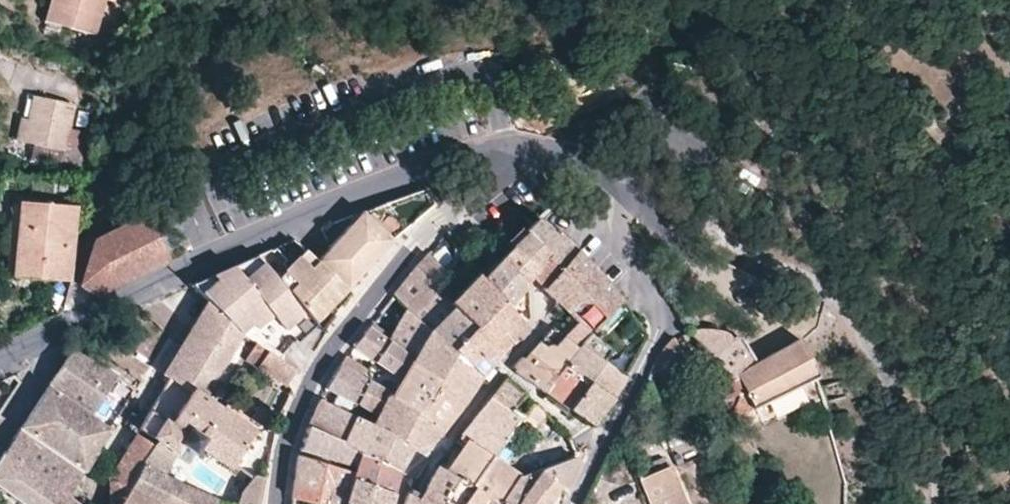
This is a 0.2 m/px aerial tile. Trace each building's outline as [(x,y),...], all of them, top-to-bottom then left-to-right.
[(45,19),(95,35),(106,0),(50,0),(45,19)] [(56,77),(54,91),(73,95),(76,81),(56,77)] [(75,105),(36,97),(31,119),(26,142),(65,150),(75,105)] [(16,140),(26,142),(31,119),(22,118),(16,140)] [(72,285),(77,212),(22,208),(16,281),(72,285)] [(319,260),(350,288),(392,240),(362,213),(361,213),(319,260)] [(147,214),(95,239),(81,282),(101,294),(164,264),(167,254),(147,214)] [(534,220),(511,241),(495,257),(525,286),(531,279),(555,302),(575,323),(562,338),(575,349),(589,333),(621,299),(588,265),(562,238),(558,234),(534,220)] [(474,225),(455,236),(461,247),(480,236),(474,225)] [(275,249),(262,263),(284,287),(305,311),(317,323),(348,290),(293,240),(280,252),(275,249)] [(410,314),(430,331),(454,308),(448,303),(433,286),(446,272),(428,255),(402,284),(394,295),(405,309),(410,314)] [(222,272),(193,287),(194,287),(207,301),(242,334),(252,326),(269,311),(274,317),(285,329),(305,311),(284,287),(262,263),(257,257),(222,272)] [(525,286),(495,257),(475,275),(506,307),(508,305),(522,290),(525,286)] [(448,303),(454,308),(465,318),(474,328),(483,319),(508,344),(514,336),(520,340),(530,329),(525,323),(508,305),(506,307),(475,275),(448,303)] [(508,305),(525,323),(530,318),(526,293),(522,290),(508,305)] [(207,301),(164,375),(171,381),(195,393),(207,401),(245,338),(244,337),(242,334),(207,301)] [(454,308),(430,331),(440,340),(482,376),(480,380),(485,382),(493,371),(494,371),(489,367),(461,342),(474,328),(465,318),(454,308)] [(269,311),(252,326),(257,332),(274,317),(269,311)] [(412,361),(430,331),(410,314),(389,342),(369,328),(358,342),(354,347),(365,354),(374,360),(401,379),(404,373),(412,361)] [(483,319),(474,328),(461,342),(489,367),(495,360),(500,363),(506,356),(502,352),(508,344),(483,319)] [(814,377),(799,342),(797,339),(755,362),(737,332),(727,335),(722,330),(717,328),(711,327),(706,326),(699,326),(693,326),(685,329),(703,350),(729,380),(715,388),(722,400),(737,392),(738,395),(731,415),(733,419),(763,403),(814,377)] [(575,349),(562,338),(552,327),(540,338),(535,344),(541,350),(536,355),(529,351),(522,359),(519,357),(511,366),(513,369),(512,372),(543,392),(544,391),(558,371),(562,366),(575,349)] [(436,387),(463,405),(480,380),(482,376),(440,340),(430,331),(412,361),(436,387)] [(611,348),(589,333),(575,349),(562,366),(587,383),(569,408),(593,425),(608,403),(619,385),(624,376),(605,362),(611,348)] [(285,386),(296,370),(254,343),(245,359),(285,386)] [(541,350),(535,344),(529,351),(536,355),(541,350)] [(70,384),(57,375),(49,387),(92,416),(118,376),(76,346),(66,361),(79,371),(70,384)] [(326,389),(358,403),(368,380),(363,378),(351,370),(357,363),(347,357),(345,356),(340,364),(330,381),(326,389)] [(79,371),(66,361),(59,371),(57,375),(70,384),(79,371)] [(404,403),(420,414),(436,387),(412,361),(404,373),(401,379),(392,395),(404,403)] [(367,369),(357,363),(351,370),(363,378),(367,369)] [(558,371),(544,391),(569,408),(587,383),(562,366),(558,371)] [(497,390),(485,405),(497,413),(503,407),(518,419),(523,414),(519,414),(516,412),(513,408),(516,403),(524,396),(525,394),(507,378),(497,390)] [(408,445),(413,449),(441,435),(440,435),(442,432),(420,416),(420,414),(404,403),(392,395),(368,380),(358,403),(376,416),(372,425),(390,433),(400,440),(405,442),(405,444),(408,445)] [(153,411),(142,430),(158,443),(155,447),(140,468),(130,490),(154,502),(158,503),(172,503),(176,494),(181,484),(163,475),(175,454),(179,445),(193,453),(195,454),(199,448),(224,410),(207,401),(195,393),(171,381),(153,411)] [(96,454),(112,429),(92,416),(49,387),(28,418),(21,429),(85,472),(96,454)] [(420,416),(442,432),(463,405),(436,387),(420,414),(420,416)] [(308,427),(363,450),(372,425),(352,416),(320,400),(308,427)] [(523,414),(518,419),(517,421),(531,432),(546,415),(533,403),(523,414)] [(468,425),(459,437),(465,440),(491,457),(503,439),(517,421),(518,419),(503,407),(497,413),(485,405),(468,425)] [(230,468),(256,432),(224,410),(199,448),(230,468)] [(361,454),(397,471),(403,457),(408,445),(405,444),(405,442),(400,440),(390,433),(372,425),(363,450),(361,454)] [(306,434),(300,450),(324,457),(357,467),(360,458),(361,454),(363,450),(308,427),(306,434)] [(85,472),(21,429),(0,462),(0,486),(26,503),(63,503),(68,497),(69,498),(78,483),(85,472)] [(158,443),(142,430),(138,435),(155,447),(158,443)] [(110,503),(121,503),(130,490),(140,468),(155,447),(138,435),(137,435),(117,466),(109,479),(110,503)] [(465,440),(445,471),(457,478),(466,484),(485,497),(497,503),(500,503),(501,502),(519,475),(504,464),(491,457),(465,440)] [(179,445),(175,454),(187,462),(193,453),(179,445)] [(408,445),(403,457),(408,459),(413,449),(408,445)] [(300,450),(298,456),(355,473),(357,467),(324,457),(300,450)] [(370,486),(394,493),(399,472),(397,471),(361,454),(360,458),(357,467),(355,473),(353,481),(370,486)] [(306,502),(313,503),(346,503),(351,489),(353,481),(355,473),(298,456),(297,457),(292,498),(306,502)] [(579,465),(575,458),(575,457),(536,471),(560,487),(565,490),(579,465)] [(670,465),(637,479),(648,503),(686,503),(670,465)] [(445,471),(436,466),(424,490),(443,501),(457,478),(445,471)] [(560,487),(536,471),(522,476),(553,496),(560,487)] [(519,475),(501,502),(505,503),(548,503),(553,496),(522,476),(519,475)] [(260,498),(262,489),(264,478),(253,476),(241,491),(237,503),(258,503),(260,498)] [(609,483),(595,477),(586,494),(602,501),(609,483)] [(443,501),(447,503),(481,503),(485,497),(466,484),(457,478),(443,501)] [(348,503),(391,503),(394,493),(370,486),(353,481),(351,489),(346,503),(348,503)] [(218,501),(181,484),(176,494),(172,503),(216,503),(218,501)] [(121,503),(158,503),(154,502),(130,490),(121,503)] [(419,497),(420,495),(411,490),(408,495),(405,503),(431,503),(419,497)]
